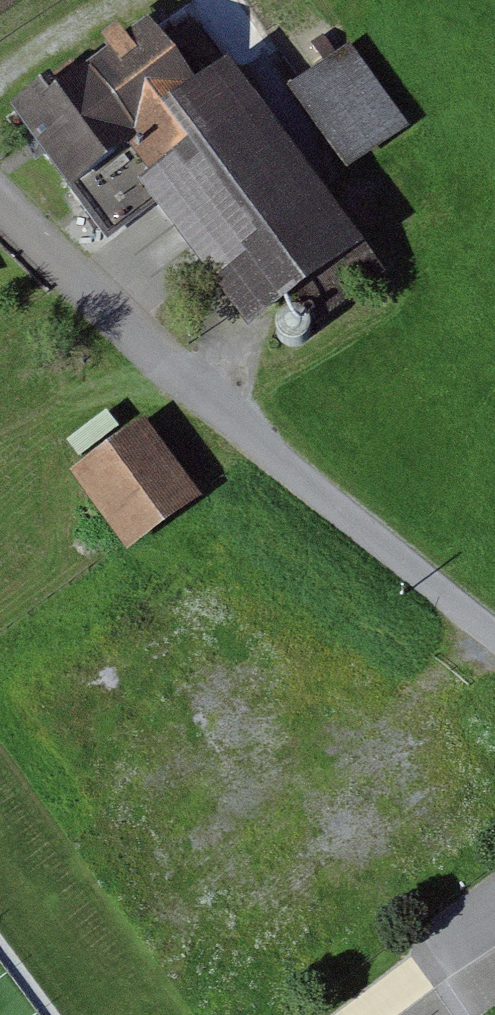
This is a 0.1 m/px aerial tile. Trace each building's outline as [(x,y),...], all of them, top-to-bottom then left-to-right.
[(345,27),(285,68),(351,165),(411,124),(345,27)] [(138,33),(15,118),(79,209),(137,168),(240,316),(348,241),(224,64),(181,94),(138,33)] [(204,497),(147,420),(84,466),(141,543),(204,497)]
